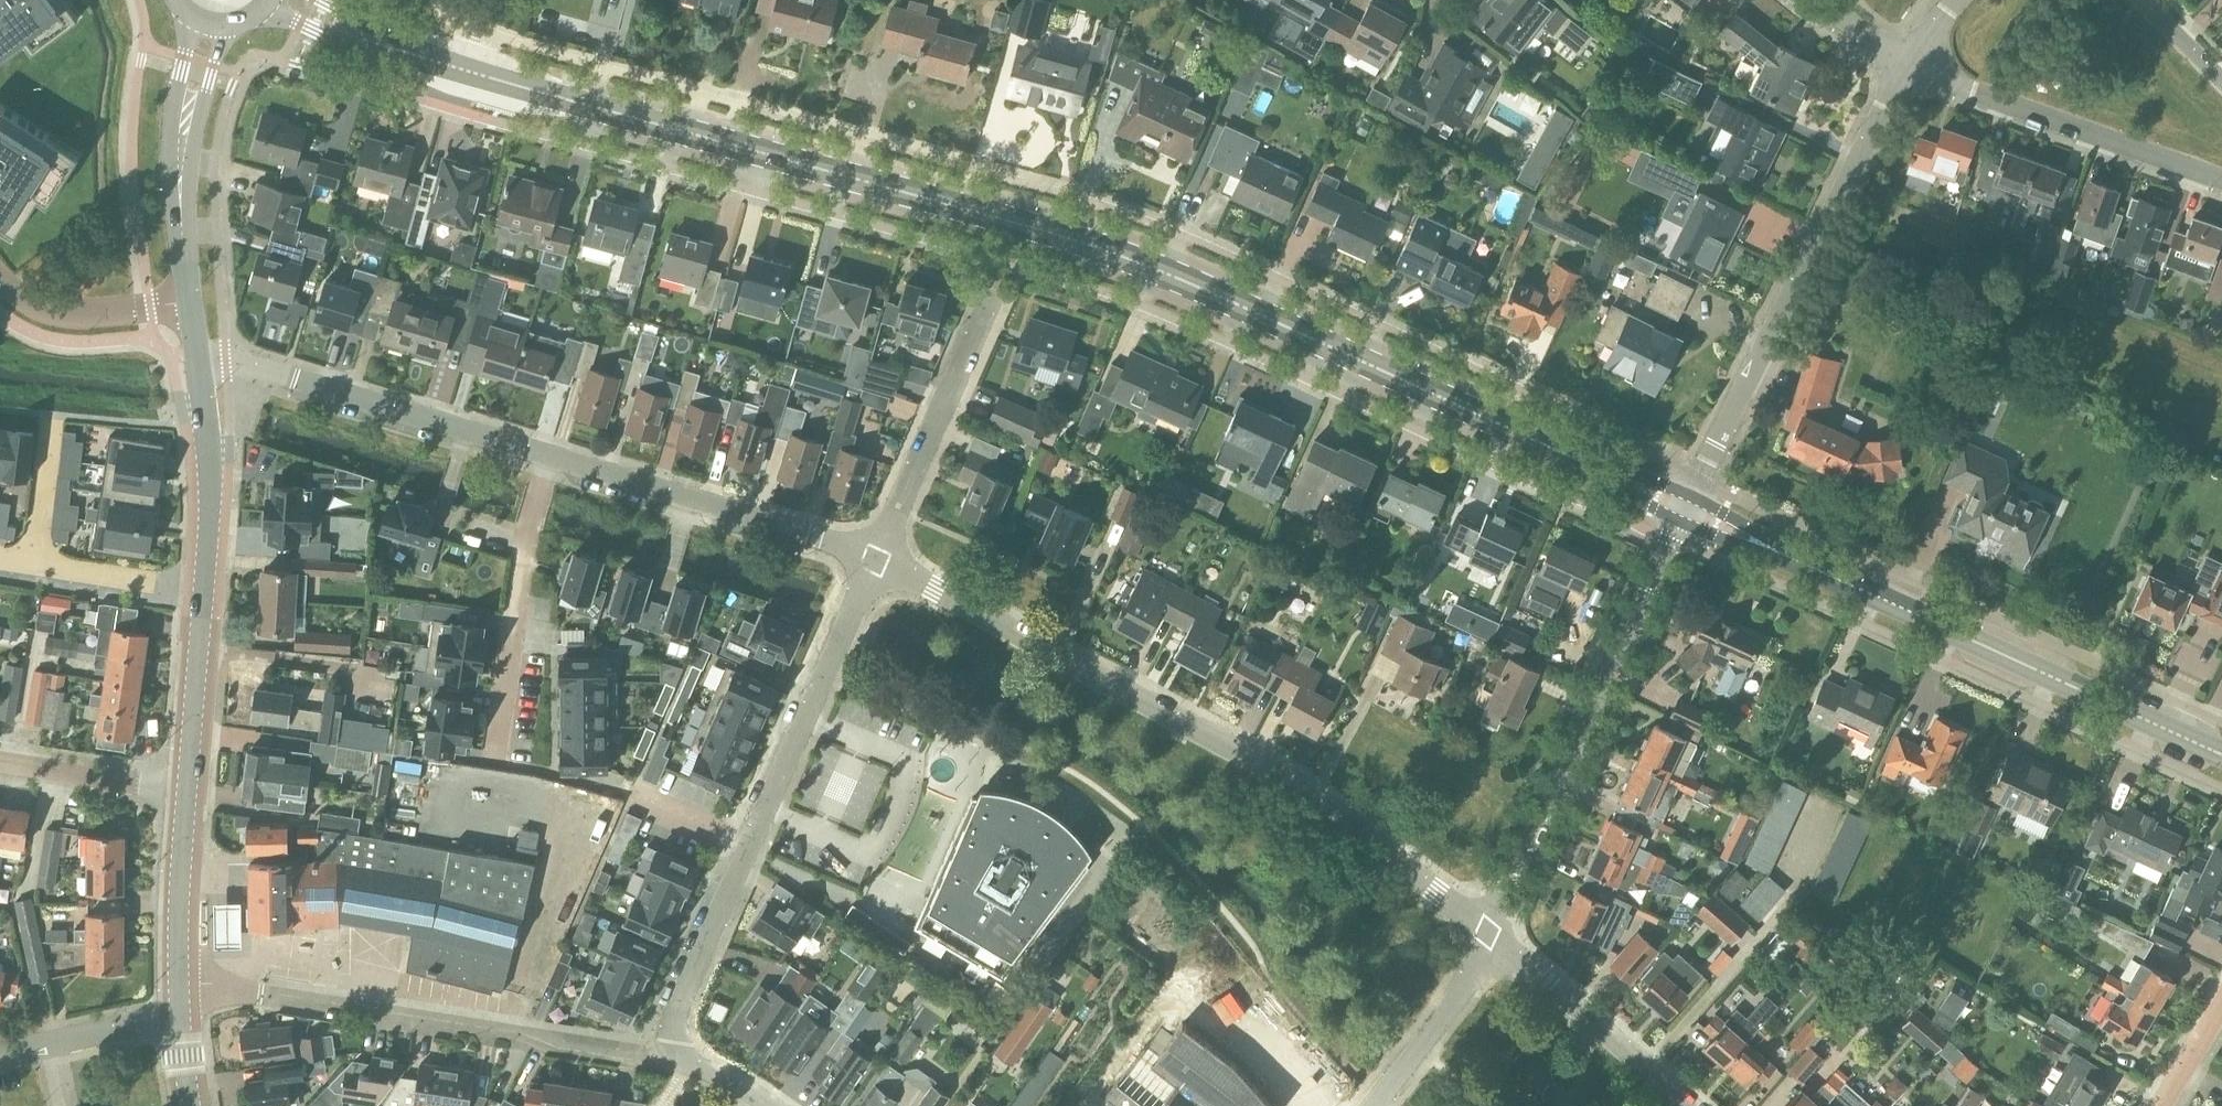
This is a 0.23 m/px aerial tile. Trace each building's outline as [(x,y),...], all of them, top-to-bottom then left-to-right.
[(26,43),(28,42),(25,39),(45,25),(54,37),(78,19),(64,0),(0,0),(0,63),(26,43)] [(740,0),(685,0),(712,7),(711,12),(735,18),(740,0)] [(771,28),(827,42),(838,0),(761,0),(758,11),(775,15),(771,28)] [(872,55),(926,68),(928,61),(997,78),(1015,0),(991,0),(986,20),(934,7),(932,13),(885,1),(872,55)] [(1052,2),(1045,0),(1016,0),(1009,27),(1042,36),(1052,2)] [(1327,38),(1341,13),(1325,5),(1328,0),(1273,0),(1297,13),(1290,28),(1284,29),(1281,27),(1275,38),(1315,59),(1326,37),(1327,38)] [(1581,52),(1593,36),(1547,0),(1494,0),(1491,4),(1487,0),(1474,17),(1521,53),(1536,33),(1539,36),(1547,25),(1581,52)] [(1341,13),(1327,38),(1382,67),(1406,22),(1372,4),(1361,24),(1341,13)] [(1777,47),(1778,44),(1736,10),(1719,32),(1766,69),(1754,92),(1795,112),(1817,67),(1777,47)] [(1089,57),(1108,62),(1117,30),(1099,24),(1089,57)] [(1639,59),(1647,45),(1635,37),(1626,51),(1639,59)] [(1463,57),(1465,54),(1446,44),(1425,84),(1409,76),(1393,108),(1429,127),(1437,112),(1470,128),(1470,127),(1459,121),(1474,91),(1470,89),(1481,68),(1497,77),(1498,75),(1463,57)] [(1078,111),(1089,67),(1022,50),(1011,93),(1078,111)] [(1237,108),(1250,77),(1273,87),(1281,69),(1237,50),(1216,99),(1237,108)] [(1137,91),(1119,130),(1137,139),(1141,131),(1163,141),(1162,145),(1186,157),(1209,108),(1161,86),(1167,72),(1119,51),(1110,78),(1137,91)] [(1656,58),(1645,81),(1692,104),(1704,81),(1656,58)] [(1363,87),(1360,103),(1378,107),(1381,91),(1363,87)] [(1736,131),(1719,166),(1758,185),(1784,133),(1720,100),(1711,118),(1736,131)] [(4,222),(2,225),(3,226),(17,235),(39,199),(40,198),(37,196),(50,175),(63,184),(79,158),(48,138),(50,135),(0,104),(0,220),(4,222)] [(1557,109),(1517,178),(1535,188),(1575,119),(1557,109)] [(322,156),(320,162),(299,156),(306,129),(265,117),(255,151),(287,160),(283,174),(316,183),(338,190),(346,163),(322,156)] [(1240,177),(1232,195),(1282,219),(1302,177),(1280,166),(1280,165),(1274,162),(1273,164),(1255,155),(1261,140),(1227,124),(1209,163),(1240,177)] [(1913,160),(1909,171),(1934,180),(1937,172),(1956,179),(1965,182),(1970,167),(1967,166),(1976,139),(1944,128),(1939,143),(1921,137),(1915,154),(1913,153),(1911,159),(1913,160)] [(410,229),(422,184),(405,179),(413,150),(368,138),(357,180),(392,189),(384,222),(410,229)] [(1980,176),(1977,185),(1988,188),(1985,198),(2018,210),(2035,160),(2006,150),(2000,165),(1986,160),(1980,176)] [(1653,153),(1644,175),(1680,191),(1699,200),(1687,223),(1672,253),(1715,273),(1744,215),(1701,194),(1702,193),(1689,187),(1695,172),(1653,153)] [(422,184),(410,229),(406,242),(423,247),(431,216),(472,228),(488,170),(445,159),(441,175),(426,171),(422,184)] [(2018,210),(2014,221),(2024,225),(2029,209),(2035,211),(2040,198),(2055,203),(2066,171),(2035,160),(2018,210)] [(1716,171),(1711,180),(1721,185),(1726,176),(1716,171)] [(1366,209),(1368,205),(1336,190),(1341,180),(1325,172),(1320,183),(1321,183),(1308,211),(1334,223),(1327,239),(1372,260),(1391,221),(1366,209)] [(311,199),(316,183),(283,174),(279,187),(261,182),(257,193),(261,194),(254,217),(276,223),(272,237),(299,245),(300,244),(304,229),(297,228),(306,197),(311,199)] [(508,193),(501,218),(509,220),(509,223),(509,224),(509,226),(510,227),(510,228),(512,230),(513,231),(515,231),(516,232),(518,232),(519,232),(521,231),(522,230),(524,228),(526,224),(536,227),(532,243),(547,247),(543,261),(565,268),(577,225),(554,219),(562,189),(513,176),(510,187),(507,186),(506,192),(508,193)] [(1484,204),(1505,218),(1523,192),(1502,178),(1484,204)] [(2080,214),(2073,232),(2113,246),(2124,214),(2112,210),(2119,190),(2092,180),(2080,214)] [(2119,236),(2112,257),(2132,265),(2137,251),(2154,257),(2156,251),(2171,209),(2169,208),(2171,202),(2156,196),(2153,202),(2141,198),(2140,201),(2132,199),(2127,213),(2135,216),(2127,238),(2127,239),(2119,236)] [(599,199),(587,242),(627,253),(622,273),(643,279),(655,237),(658,225),(637,220),(640,210),(599,199)] [(1415,231),(1397,268),(1430,283),(1429,286),(1470,305),(1485,270),(1467,262),(1477,240),(1423,214),(1415,231)] [(2195,217),(2187,237),(2176,233),(2165,264),(2166,265),(2167,264),(2210,279),(2209,280),(2210,281),(2218,259),(2217,258),(2216,260),(2213,258),(2221,234),(2221,227),(2195,217)] [(2056,253),(2064,227),(2047,222),(2039,248),(2056,253)] [(1578,226),(1572,237),(1596,248),(1602,237),(1578,226)] [(712,243),(674,233),(662,276),(700,286),(696,303),(713,307),(714,307),(718,309),(725,282),(721,281),(723,271),(706,267),(712,243)] [(368,256),(373,241),(351,234),(346,250),(368,256)] [(309,246),(300,244),(299,245),(272,237),(267,254),(263,252),(253,287),(293,299),(309,246)] [(1602,260),(1612,265),(1620,248),(1603,239),(1588,270),(1596,273),(1602,260)] [(2077,244),(2062,239),(2048,280),(2064,286),(2068,276),(2066,275),(2077,244)] [(443,264),(463,267),(467,247),(447,244),(443,264)] [(1657,262),(1629,249),(1622,263),(1651,276),(1657,262)] [(743,291),(738,309),(759,315),(777,320),(782,302),(792,265),(753,254),(743,291)] [(2208,297),(2221,302),(2221,257),(2208,297)] [(1516,279),(1501,311),(1513,317),(1510,324),(1538,337),(1546,320),(1559,326),(1583,274),(1557,262),(1544,291),(1516,279)] [(328,281),(317,318),(351,328),(357,306),(370,310),(381,274),(362,269),(355,289),(328,281)] [(1647,304),(1679,319),(1695,287),(1662,271),(1647,304)] [(2144,312),(2156,277),(2135,271),(2124,306),(2144,312)] [(412,347),(414,347),(425,308),(398,300),(404,281),(381,274),(370,310),(392,316),(385,339),(388,339),(386,346),(405,352),(405,351),(410,352),(412,347)] [(806,291),(797,324),(816,329),(835,334),(839,319),(861,325),(871,288),(830,276),(824,296),(806,291)] [(741,281),(727,277),(725,282),(718,309),(732,312),(741,281)] [(896,302),(887,300),(881,322),(914,331),(911,344),(931,350),(935,336),(945,294),(909,285),(904,306),(896,304),(896,302)] [(425,308),(414,347),(415,348),(414,354),(436,361),(438,355),(443,356),(449,337),(458,339),(458,340),(471,344),(480,315),(483,305),(481,304),(469,300),(458,297),(452,317),(425,308)] [(1615,346),(1608,363),(1629,373),(1627,379),(1655,392),(1669,362),(1670,362),(1681,338),(1664,330),(1662,333),(1655,330),(1657,326),(1630,314),(1631,312),(1613,304),(1597,338),(1615,346)] [(298,327),(302,314),(290,310),(271,305),(267,318),(298,327)] [(469,352),(464,368),(482,374),(498,379),(499,373),(515,378),(525,346),(530,330),(499,320),(502,311),(483,305),(480,315),(471,344),(469,352)] [(1022,341),(1014,365),(1037,373),(1036,378),(1057,385),(1058,383),(1079,390),(1090,356),(1071,350),(1077,332),(1034,319),(1030,332),(1027,342),(1022,341)] [(525,346),(515,378),(546,388),(550,377),(572,384),(575,375),(586,339),(585,339),(585,341),(569,337),(568,342),(530,330),(525,346)] [(628,429),(656,437),(669,395),(643,387),(659,335),(644,330),(634,360),(625,390),(638,394),(628,429)] [(625,390),(634,360),(621,357),(616,376),(593,369),(601,344),(586,339),(575,375),(588,379),(577,414),(605,422),(615,387),(625,390)] [(1133,351),(1125,368),(1113,362),(1100,391),(1096,389),(1077,430),(1096,439),(1105,416),(1111,419),(1120,399),(1143,410),(1141,415),(1156,422),(1160,412),(1184,423),(1202,385),(1176,373),(1177,371),(1133,351)] [(1809,351),(1786,427),(1797,430),(1790,447),(1823,461),(1821,465),(1843,475),(1844,471),(1856,476),(1868,475),(1869,480),(1899,476),(1899,471),(1903,471),(1900,442),(1896,442),(1895,437),(1865,441),(1865,445),(1862,445),(1857,443),(1858,439),(1857,439),(1815,420),(1817,411),(1828,413),(1843,361),(1809,351)] [(904,367),(890,363),(871,358),(863,385),(897,395),(904,367)] [(679,444),(707,453),(719,413),(728,416),(733,400),(698,389),(702,374),(687,369),(676,406),(690,410),(679,444)] [(817,395),(823,377),(798,369),(793,388),(817,395)] [(842,403),(847,384),(834,380),(828,399),(842,403)] [(736,398),(729,422),(741,425),(730,460),(758,469),(769,434),(777,436),(788,403),(792,389),(772,383),(765,406),(761,405),(756,423),(744,419),(749,402),(736,398)] [(1001,395),(988,423),(1039,446),(1047,428),(1039,425),(1044,413),(1001,395)] [(1228,436),(1222,450),(1259,467),(1252,483),(1267,490),(1269,486),(1275,473),(1280,460),(1297,425),(1295,424),(1288,440),(1276,434),(1283,419),(1270,413),(1272,409),(1242,395),(1234,412),(1237,413),(1227,436),(1228,436)] [(844,397),(839,413),(828,451),(842,455),(831,491),(859,499),(872,458),(845,450),(850,433),(853,434),(862,402),(844,397)] [(821,442),(801,436),(809,410),(788,403),(785,413),(777,436),(791,441),(781,475),(785,477),(784,481),(798,485),(799,481),(809,484),(821,442)] [(30,477),(35,434),(8,430),(1,484),(10,485),(11,474),(30,477)] [(78,432),(64,430),(63,439),(76,440),(78,432)] [(166,444),(111,435),(107,464),(164,473),(163,472),(165,456),(164,455),(166,444)] [(977,485),(965,511),(993,523),(1011,483),(1010,483),(1017,468),(997,459),(1003,447),(976,435),(970,449),(971,450),(959,477),(977,485)] [(1327,487),(1358,502),(1376,463),(1342,447),(1341,448),(1316,437),(1285,505),(1309,516),(1310,514),(1312,516),(1314,512),(1315,513),(1327,487)] [(2007,460),(1987,451),(1966,441),(1949,479),(1973,491),(1960,521),(1985,532),(1986,530),(2006,539),(2001,551),(2003,557),(2019,564),(2025,561),(2048,510),(2045,509),(2043,502),(2033,498),(2027,500),(2004,490),(2009,478),(2007,460)] [(164,474),(164,473),(107,464),(102,493),(157,501),(158,490),(160,491),(162,474),(164,474)] [(305,487),(274,485),(273,496),(269,496),(268,511),(323,515),(325,489),(336,489),(337,473),(306,471),(305,487)] [(1275,473),(1269,486),(1274,488),(1269,501),(1277,505),(1289,479),(1275,473)] [(1394,510),(1430,527),(1445,495),(1420,483),(1419,486),(1392,473),(1378,502),(1379,503),(1374,514),(1389,521),(1394,510)] [(70,491),(72,478),(59,476),(57,489),(70,491)] [(1122,486),(1110,515),(1128,523),(1139,493),(1122,486)] [(73,491),(70,491),(57,489),(55,502),(72,504),(73,491)] [(1035,491),(1023,519),(1050,531),(1043,545),(1076,561),(1095,520),(1061,505),(1062,503),(1035,491)] [(155,512),(157,501),(102,493),(98,521),(155,530),(155,529),(154,529),(156,512),(155,512)] [(1153,513),(1159,500),(1143,493),(1137,506),(1153,513)] [(407,549),(421,553),(415,573),(430,577),(433,566),(442,537),(428,532),(433,515),(426,513),(428,507),(400,498),(398,504),(391,502),(382,530),(395,534),(393,538),(409,543),(407,549)] [(323,515),(268,511),(267,527),(271,527),(270,539),(301,541),(300,556),(331,558),(332,542),(321,541),(323,515)] [(1459,514),(1446,543),(1463,550),(1473,555),(1470,561),(1471,562),(1498,574),(1500,575),(1507,559),(1510,561),(1524,531),(1489,514),(1483,527),(1475,524),(1476,521),(1459,514)] [(513,528),(478,517),(460,573),(485,580),(482,592),(495,594),(513,528)] [(155,531),(155,530),(98,521),(93,550),(148,559),(149,547),(151,547),(153,531),(155,531)] [(7,538),(15,539),(18,526),(9,525),(7,538)] [(69,542),(71,529),(53,527),(52,534),(54,541),(55,540),(69,542)] [(1099,538),(1093,556),(1105,560),(1111,542),(1099,538)] [(1594,562),(1555,544),(1545,566),(1539,563),(1523,600),(1553,615),(1561,596),(1560,596),(1564,587),(1561,584),(1562,579),(1582,588),(1594,562)] [(595,587),(604,561),(575,552),(572,563),(566,561),(561,579),(567,581),(563,591),(582,597),(578,610),(598,616),(606,591),(595,587)] [(2188,590),(2149,573),(2134,607),(2177,626),(2185,607),(2199,613),(2197,616),(2221,627),(2221,562),(2205,554),(2188,590)] [(335,562),(299,559),(298,573),(334,576),(335,562)] [(650,627),(658,602),(645,598),(652,576),(624,567),(610,614),(636,622),(636,623),(650,627)] [(1175,623),(1191,593),(1146,569),(1123,612),(1122,612),(1115,625),(1146,642),(1160,616),(1175,623)] [(264,600),(308,603),(309,588),(298,588),(298,573),(266,571),(264,600)] [(691,639),(706,592),(678,584),(671,606),(658,602),(650,627),(665,631),(691,639)] [(1191,593),(1175,623),(1190,631),(1176,658),(1207,675),(1230,634),(1214,626),(1223,610),(1191,593)] [(71,615),(73,600),(44,595),(43,598),(42,610),(59,613),(71,615)] [(1380,630),(1390,608),(1369,598),(1360,621),(1380,630)] [(307,630),(308,603),(264,600),(262,634),(276,635),(277,630),(295,631),(295,630),(297,630),(296,649),(352,653),(353,633),(307,630)] [(456,606),(426,602),(424,618),(434,619),(430,645),(485,653),(487,638),(483,637),(485,626),(454,621),(456,606)] [(1439,664),(1423,657),(1435,628),(1431,626),(1434,619),(1395,602),(1389,615),(1395,617),(1371,670),(1426,695),(1439,664)] [(137,633),(137,632),(141,608),(107,603),(101,603),(98,627),(102,627),(117,630),(137,633)] [(1492,641),(1501,622),(1464,606),(1456,624),(1492,641)] [(55,632),(58,614),(39,611),(37,625),(39,630),(55,632)] [(790,658),(803,630),(792,625),(795,621),(782,615),(780,620),(762,612),(757,623),(745,618),(738,634),(731,631),(723,651),(757,666),(764,653),(773,657),(775,652),(790,658)] [(1694,646),(1680,657),(1697,678),(1711,667),(1706,661),(1712,649),(1715,650),(1710,661),(1727,668),(1720,681),(1740,690),(1746,676),(1748,671),(1746,670),(1749,663),(1751,664),(1762,640),(1708,615),(1694,646)] [(1495,642),(1521,654),(1530,635),(1503,623),(1495,642)] [(149,633),(137,632),(137,633),(117,630),(102,627),(99,644),(98,653),(145,660),(149,633)] [(46,652),(61,654),(64,639),(48,636),(46,652)] [(64,639),(61,654),(85,658),(86,649),(81,649),(82,642),(64,639)] [(1279,694),(1297,659),(1262,641),(1256,651),(1244,645),(1223,683),(1254,700),(1262,685),(1279,694)] [(98,653),(99,644),(82,642),(81,649),(86,649),(85,658),(97,660),(96,666),(111,668),(109,680),(141,686),(145,660),(98,653)] [(623,651),(593,643),(594,656),(563,656),(563,681),(607,681),(607,659),(623,659),(623,651)] [(485,653),(430,645),(426,671),(416,669),(414,683),(434,686),(444,687),(445,687),(446,675),(477,679),(479,668),(482,669),(485,653)] [(1339,701),(1314,688),(1322,673),(1310,666),(1318,652),(1306,646),(1298,660),(1297,659),(1279,694),(1295,703),(1287,717),(1319,735),(1327,721),(1328,721),(1339,701)] [(1499,680),(1486,710),(1482,720),(1498,728),(1503,718),(1518,725),(1527,707),(1523,705),(1532,687),(1525,684),(1531,672),(1508,661),(1509,659),(1496,654),(1487,674),(1499,680)] [(7,662),(2,690),(20,693),(25,665),(7,662)] [(689,673),(699,678),(703,668),(693,664),(693,666),(689,673)] [(767,712),(777,688),(727,665),(709,707),(759,728),(766,712),(767,712)] [(36,669),(32,693),(47,696),(48,696),(66,699),(67,690),(49,687),(51,672),(36,669)] [(699,678),(689,673),(685,683),(694,687),(699,678)] [(841,704),(874,715),(883,691),(850,679),(841,704)] [(88,703),(88,704),(137,712),(141,686),(109,680),(107,692),(93,690),(91,704),(88,703)] [(618,680),(607,681),(563,681),(564,727),(607,726),(618,726),(618,680)] [(1847,690),(1826,681),(1810,717),(1873,746),(1894,699),(1852,680),(1847,690)] [(667,682),(663,692),(672,696),(676,686),(667,682)] [(694,687),(685,683),(681,692),(690,696),(694,687)] [(444,687),(434,686),(432,697),(434,697),(430,722),(474,728),(476,714),(473,713),(475,704),(462,702),(463,699),(460,699),(461,689),(445,687),(444,687)] [(295,694),(259,689),(259,693),(256,696),(255,703),(257,707),(255,720),(289,725),(320,729),(319,738),(340,741),(343,716),(344,713),(322,709),(322,711),(300,708),(300,704),(294,703),(295,694)] [(20,693),(2,690),(0,705),(0,718),(16,720),(20,693)] [(659,701),(668,705),(672,696),(663,692),(659,701)] [(690,696),(681,692),(677,701),(686,706),(690,696)] [(43,725),(48,696),(47,696),(32,693),(32,694),(27,722),(42,725),(43,725)] [(74,701),(66,699),(48,696),(43,725),(70,729),(74,701)] [(1669,718),(1701,734),(1710,714),(1678,698),(1669,718)] [(655,710),(664,714),(668,705),(659,701),(655,710)] [(673,711),(682,715),(686,706),(677,701),(673,711)] [(88,704),(86,715),(103,718),(101,733),(99,746),(127,750),(129,737),(133,738),(137,712),(88,704)] [(741,768),(759,728),(709,707),(691,748),(701,752),(742,769),(742,768),(741,768)] [(682,715),(673,711),(669,720),(678,724),(682,715)] [(391,727),(373,724),(374,720),(343,716),(340,741),(340,744),(372,749),(388,751),(391,727)] [(1914,773),(1914,772),(1943,785),(1966,732),(1938,720),(1925,748),(1898,737),(1887,761),(1889,762),(1885,773),(1897,778),(1902,767),(1914,773)] [(474,728),(430,722),(427,748),(425,747),(424,757),(451,761),(452,751),(455,752),(455,749),(468,751),(469,742),(471,742),(474,728)] [(1657,725),(1640,762),(1669,776),(1676,779),(1680,771),(1685,773),(1698,743),(1687,738),(1687,739),(1657,725)] [(607,726),(564,727),(564,771),(608,770),(607,726)] [(657,730),(647,726),(643,736),(653,740),(657,730)] [(1789,735),(1780,755),(1798,763),(1807,743),(1789,735)] [(653,740),(643,736),(639,745),(649,749),(653,740)] [(403,754),(405,738),(397,737),(395,753),(403,754)] [(340,744),(337,744),(334,764),(369,769),(372,749),(340,744)] [(270,775),(315,781),(316,772),(314,772),(315,765),(313,765),(314,753),(255,745),(254,751),(251,751),(249,768),(271,771),(270,775)] [(649,749),(639,745),(635,754),(644,759),(649,749)] [(656,750),(644,777),(658,784),(665,767),(670,756),(656,750)] [(731,792),(742,769),(701,752),(691,775),(731,792)] [(2072,781),(2013,754),(1992,798),(2052,825),(2072,781)] [(860,755),(853,767),(871,777),(877,766),(860,755)] [(1640,762),(1622,798),(1641,808),(1637,817),(1660,828),(1676,835),(1679,828),(1663,821),(1679,788),(1695,795),(1697,790),(1687,784),(1691,776),(1685,773),(1680,771),(1676,779),(1669,776),(1640,762)] [(314,788),(315,781),(270,775),(271,771),(249,768),(245,794),(262,796),(261,805),(309,811),(312,788),(314,788)] [(1779,792),(1803,802),(1808,791),(1785,780),(1779,792)] [(1004,979),(1090,867),(1087,862),(1093,854),(1084,841),(1075,830),(1059,816),(1046,807),(1028,798),(1011,793),(998,790),(982,789),(978,797),(973,797),(915,927),(1004,979)] [(1711,806),(1715,798),(1697,790),(1695,795),(1694,797),(1711,806)] [(1798,814),(1803,802),(1779,792),(1774,804),(1798,814)] [(1713,809),(1736,817),(1741,800),(1719,793),(1713,809)] [(1983,833),(1997,808),(1983,799),(1968,824),(1983,833)] [(1792,826),(1798,814),(1774,804),(1768,815),(1792,826)] [(0,828),(0,841),(26,845),(31,811),(3,806),(0,828)] [(2103,810),(2087,844),(2104,852),(2109,843),(2138,857),(2140,852),(2168,864),(2181,837),(2154,824),(2156,820),(2129,807),(2123,819),(2103,810)] [(1844,823),(1868,834),(1874,821),(1849,810),(1844,823)] [(362,817),(322,811),(319,827),(321,827),(360,834),(362,817)] [(635,836),(643,818),(629,812),(628,812),(620,830),(633,835),(635,836)] [(239,826),(252,826),(252,834),(250,838),(250,847),(252,851),(252,853),(269,853),(269,859),(290,860),(289,824),(253,824),(253,816),(239,814),(239,826)] [(1787,838),(1792,826),(1768,815),(1763,827),(1787,838)] [(381,816),(377,833),(400,838),(404,822),(381,816)] [(1648,853),(1639,848),(1635,846),(1642,832),(1613,819),(1601,846),(1680,882),(1680,881),(1672,877),(1676,868),(1665,863),(1667,859),(1648,851),(1648,853)] [(1863,846),(1868,834),(1844,823),(1838,834),(1863,846)] [(318,826),(300,827),(300,843),(319,843),(318,826)] [(322,858),(321,858),(316,858),(316,862),(253,864),(253,927),(341,924),(341,921),(418,934),(417,942),(422,943),(419,951),(418,950),(414,966),(504,990),(517,940),(521,941),(540,849),(520,845),(517,857),(453,847),(453,849),(360,834),(321,827),(322,858)] [(1781,850),(1787,838),(1763,827),(1757,839),(1781,850)] [(48,828),(42,861),(60,864),(65,830),(48,828)] [(1857,857),(1863,846),(1838,834),(1833,846),(1857,857)] [(124,835),(89,835),(89,863),(124,863),(124,835)] [(1739,864),(1748,845),(1730,837),(1721,856),(1739,864)] [(1776,862),(1781,850),(1757,839),(1752,851),(1776,862)] [(1675,893),(1680,882),(1601,846),(1590,871),(1618,884),(1618,885),(1628,889),(1638,878),(1653,885),(1653,891),(1665,893),(1667,890),(1675,893)] [(1852,869),(1857,857),(1833,846),(1827,858),(1852,869)] [(2170,903),(2182,908),(2188,895),(2189,896),(2187,899),(2186,901),(2188,902),(2208,911),(2210,912),(2211,909),(2219,892),(2221,894),(2221,850),(2217,848),(2210,863),(2197,857),(2190,873),(2186,871),(2177,890),(2176,889),(2170,903)] [(658,849),(647,875),(690,894),(697,880),(694,878),(698,867),(658,849)] [(1771,874),(1776,862),(1752,851),(1746,863),(1771,874)] [(1846,881),(1852,869),(1827,858),(1822,870),(1846,881)] [(56,888),(60,864),(42,861),(38,885),(56,888)] [(89,892),(124,891),(124,863),(89,863),(89,892)] [(1737,869),(1718,889),(1732,901),(1750,881),(1737,869)] [(603,870),(598,879),(608,884),(613,874),(603,870)] [(1841,893),(1846,881),(1822,870),(1817,882),(1841,893)] [(1768,873),(1755,888),(1764,896),(1778,881),(1770,875),(1768,873)] [(647,875),(647,876),(638,896),(637,896),(681,915),(677,913),(686,893),(690,895),(690,894),(647,875)] [(598,879),(594,889),(604,894),(608,884),(598,879)] [(1778,881),(1764,896),(1774,905),(1787,889),(1778,881)] [(1836,904),(1841,893),(1817,882),(1811,893),(1836,904)] [(1774,905),(1764,897),(1755,888),(1741,904),(1760,920),(1774,905)] [(1607,903),(1580,891),(1573,907),(1568,905),(1562,918),(1567,920),(1565,924),(1595,937),(1592,943),(1611,952),(1618,936),(1622,937),(1632,915),(1624,911),(1628,903),(1610,895),(1607,903)] [(242,893),(215,893),(216,939),(243,939),(242,893)] [(750,926),(766,936),(767,933),(790,948),(802,930),(812,937),(827,913),(796,893),(787,907),(773,898),(770,902),(769,901),(765,907),(766,908),(763,913),(760,911),(750,926)] [(1714,893),(1695,914),(1728,942),(1732,945),(1750,925),(1714,893)] [(637,896),(626,922),(666,940),(671,928),(674,930),(681,915),(637,896)] [(16,901),(25,944),(43,941),(33,897),(16,901)] [(2029,924),(2041,905),(2030,899),(2018,917),(2029,924)] [(853,903),(846,915),(905,954),(913,943),(884,924),(877,935),(860,923),(868,913),(853,903)] [(1681,903),(1670,921),(1681,928),(1695,912),(1681,903)] [(2149,937),(2178,951),(2191,924),(2163,910),(2149,937)] [(1172,911),(1159,923),(1231,1002),(1244,990),(1172,911)] [(76,941),(124,941),(124,913),(89,913),(89,927),(76,927),(76,941)] [(2207,915),(2200,930),(2221,940),(2221,922),(2207,915)] [(2100,917),(2093,928),(2143,958),(2153,941),(2100,917)] [(579,924),(572,938),(582,943),(589,929),(579,924)] [(620,929),(609,955),(652,974),(659,960),(656,958),(661,947),(620,929)] [(1660,951),(1640,934),(1612,965),(1632,983),(1660,951)] [(51,977),(43,941),(25,944),(34,982),(51,979),(51,977)] [(124,969),(124,941),(76,941),(89,942),(89,969),(124,969)] [(877,945),(848,987),(868,1000),(896,959),(877,945)] [(565,947),(560,959),(570,964),(575,951),(565,947)] [(1666,952),(1642,978),(1643,979),(1644,978),(1652,985),(1652,986),(1645,994),(1647,996),(1644,999),(1654,1008),(1657,1005),(1669,1016),(1687,996),(1686,995),(1704,976),(1680,955),(1675,960),(1666,952)] [(609,955),(609,956),(600,976),(592,972),(592,973),(643,996),(643,995),(639,993),(648,973),(652,975),(652,974),(609,955)] [(560,959),(549,983),(561,989),(572,965),(560,959)] [(798,967),(818,980),(821,976),(801,962),(798,967)] [(2122,979),(2114,993),(2119,996),(2125,1000),(2129,995),(2156,1011),(2174,981),(2142,962),(2130,982),(2123,977),(2122,979)] [(809,993),(818,980),(798,967),(789,980),(791,982),(783,993),(775,988),(773,991),(762,984),(733,1025),(767,1048),(797,1005),(801,1007),(810,994),(809,993)] [(2,1005),(4,992),(17,994),(20,973),(0,970),(0,1005),(2,1005)] [(1091,991),(1101,977),(1092,971),(1082,985),(1091,991)] [(592,973),(576,1009),(588,1014),(593,1004),(629,1020),(634,1009),(637,1010),(643,996),(592,973)] [(2114,993),(2122,979),(2111,973),(2103,986),(2114,993)] [(887,974),(876,990),(885,997),(897,980),(887,974)] [(1957,979),(1933,1019),(1950,1029),(1974,990),(1957,979)] [(805,1011),(775,1055),(798,1071),(829,1028),(840,1012),(810,992),(809,993),(810,994),(801,1007),(800,1008),(805,1011)] [(1716,1013),(1703,1027),(1714,1037),(1705,1047),(1726,1066),(1771,1015),(1780,1005),(1767,994),(1748,1016),(1740,1009),(1727,1023),(1716,1013)] [(2156,1011),(2129,995),(2125,1000),(2119,996),(2116,1001),(2115,1001),(2101,1023),(2115,1031),(2115,1033),(2136,1045),(2156,1011)] [(1014,1062),(1052,1008),(1036,997),(997,1051),(1014,1062)] [(923,1008),(891,1053),(905,1063),(937,1018),(923,1008)] [(1771,1015),(1726,1066),(1747,1085),(1755,1077),(1763,1084),(1778,1066),(1770,1059),(1769,1061),(1756,1050),(1759,1046),(1757,1044),(1764,1036),(1768,1040),(1781,1025),(1771,1015)] [(871,1059),(849,1044),(864,1023),(855,1018),(846,1031),(843,1029),(842,1030),(827,1052),(838,1059),(820,1085),(841,1101),(871,1059)] [(1809,1021),(1790,1042),(1801,1053),(1820,1032),(1809,1021)] [(2101,1040),(2077,1026),(2067,1021),(2061,1031),(2094,1051),(2101,1040)] [(1107,1096),(1109,1098),(1120,1105),(1119,1105),(1274,1105),(1235,1062),(1183,1023),(1173,1036),(1162,1027),(1147,1046),(1146,1046),(1107,1096)] [(270,1027),(270,1026),(243,1029),(247,1059),(278,1056),(278,1057),(294,1055),(291,1027),(280,1028),(280,1026),(270,1027)] [(869,1048),(882,1053),(889,1036),(876,1032),(869,1048)] [(2056,1059),(2065,1044),(2045,1032),(2036,1047),(2056,1059)] [(301,1036),(304,1060),(328,1056),(324,1033),(301,1036)] [(1977,1033),(1971,1042),(1986,1053),(1992,1045),(1977,1033)] [(1809,1047),(1788,1070),(1803,1083),(1823,1060),(1809,1047)] [(1018,1095),(1032,1105),(1033,1105),(1066,1059),(1051,1049),(1018,1095)] [(2044,1103),(2050,1105),(2100,1105),(2109,1090),(2098,1083),(2106,1070),(2075,1052),(2074,1053),(2075,1054),(2050,1096),(2052,1097),(2048,1103),(2045,1101),(2044,1103)] [(1965,1053),(1950,1068),(1966,1083),(1981,1068),(1965,1053)] [(362,1068),(354,1061),(330,1085),(337,1092),(345,1093),(344,1097),(381,1103),(396,1077),(398,1059),(373,1055),(371,1073),(362,1071),(363,1068),(362,1068)] [(251,1080),(252,1089),(250,1092),(252,1100),(255,1102),(256,1105),(261,1105),(292,1100),(293,1102),(301,1101),(299,1084),(296,1084),(296,1080),(305,1079),(303,1062),(264,1068),(266,1077),(251,1080)] [(448,1066),(422,1062),(418,1089),(414,1089),(415,1078),(403,1076),(402,1076),(383,1105),(417,1105),(420,1105),(441,1105),(448,1066)] [(859,1105),(895,1105),(899,1102),(904,1105),(944,1105),(950,1099),(905,1069),(903,1072),(891,1064),(884,1072),(859,1105)] [(441,1105),(484,1105),(489,1096),(471,1093),(474,1070),(448,1066),(441,1105)] [(1847,1082),(1835,1072),(1825,1083),(1811,1098),(1801,1090),(1787,1105),(1826,1105),(1847,1082)] [(580,1085),(547,1080),(547,1082),(532,1079),(527,1105),(577,1105),(580,1085)] [(1897,1098),(1908,1086),(1900,1079),(1889,1091),(1897,1098)] [(1826,1105),(1870,1105),(1872,1104),(1847,1081),(1847,1082),(1826,1105)] [(613,1090),(580,1085),(577,1105),(610,1105),(613,1090)] [(323,1095),(312,1105),(334,1105),(323,1095)] [(506,1097),(501,1105),(522,1105),(506,1097)] [(1907,1105),(1899,1098),(1891,1105),(1906,1105),(1907,1105)]
